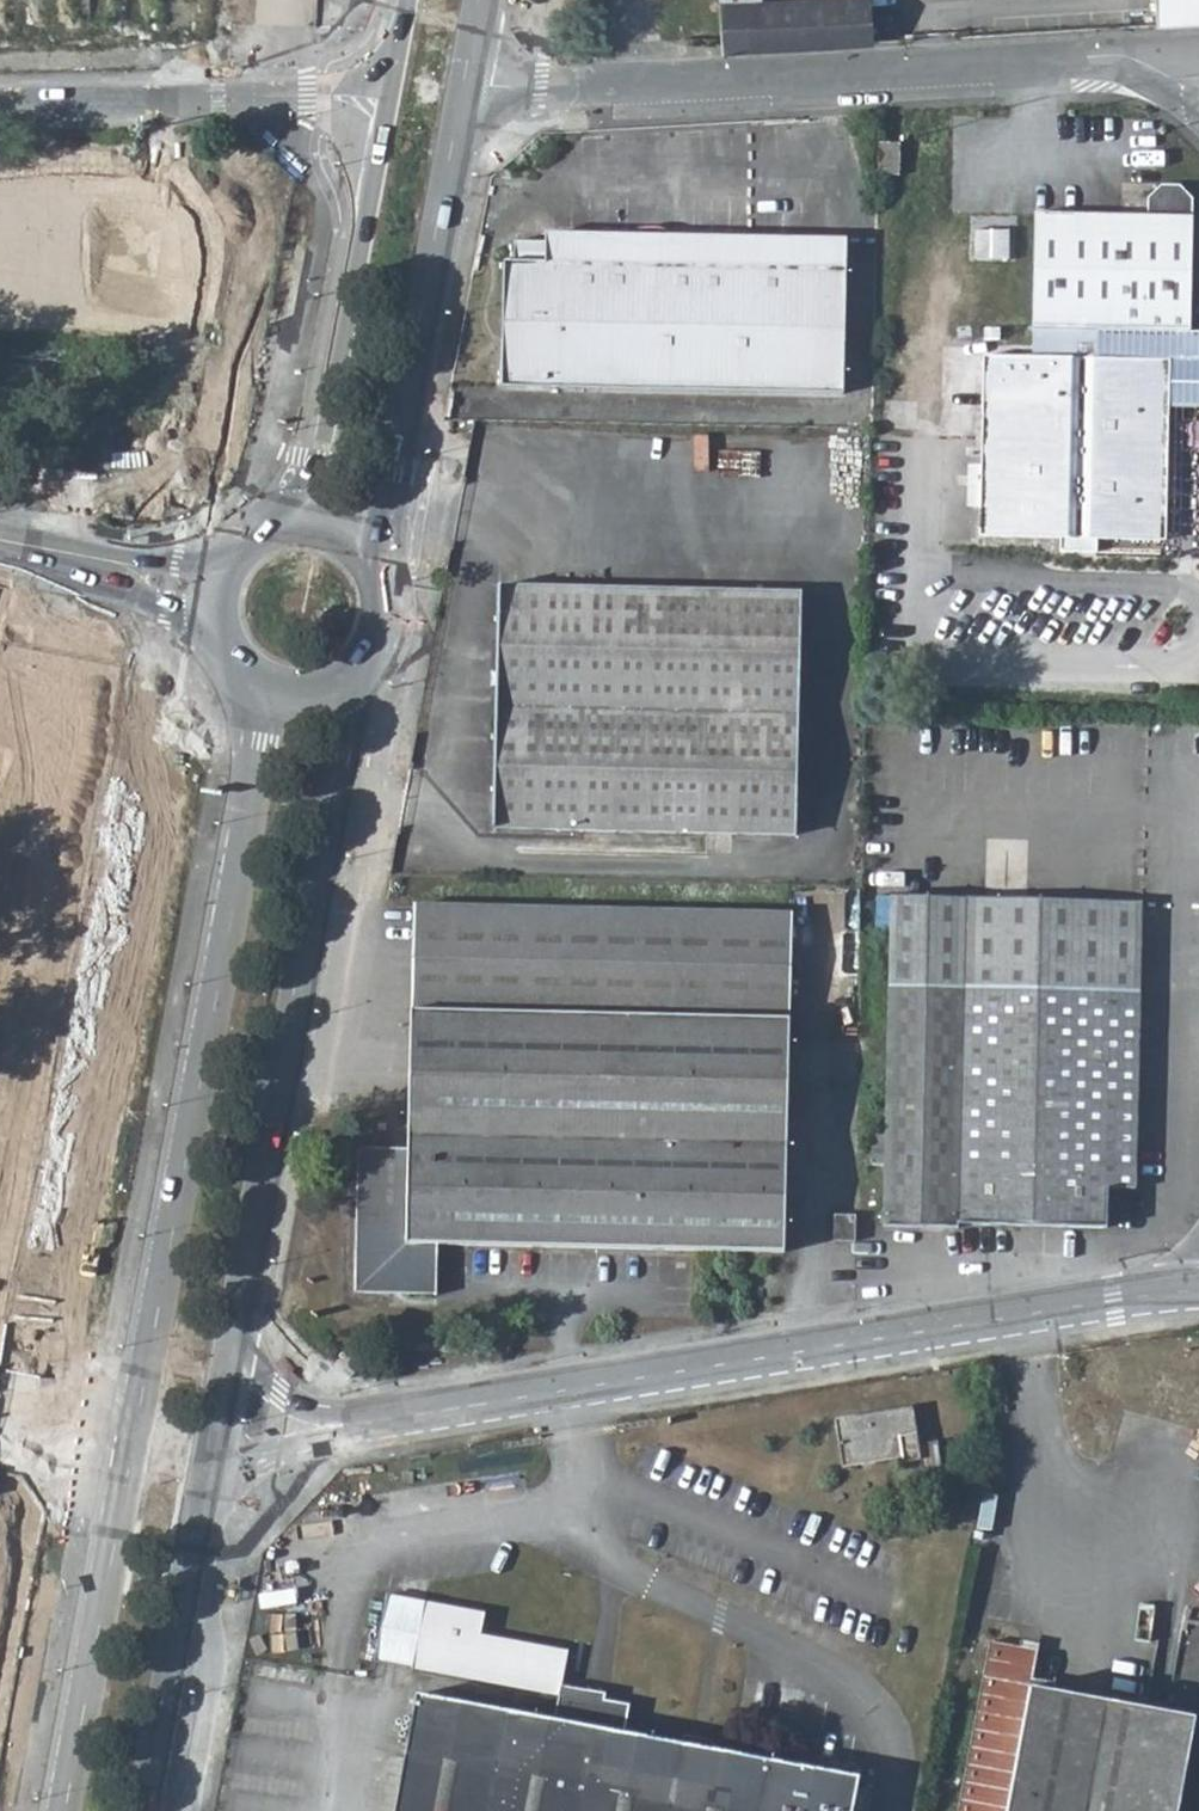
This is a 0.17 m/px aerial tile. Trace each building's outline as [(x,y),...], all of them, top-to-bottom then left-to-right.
[(205,11),(235,12),(236,0),(205,0),(205,11)] [(870,0),(740,0),(719,1),(723,49),(871,41),(870,0)] [(1155,25),(1198,22),(1198,0),(1154,0),(1155,25)] [(901,173),(901,141),(880,140),(880,173),(901,173)] [(1036,211),(1032,328),(1190,331),(1194,195),(1184,185),(1163,184),(1150,196),(1150,215),(1036,211)] [(849,240),(558,231),(558,237),(518,236),(517,258),(506,258),(502,382),(845,393),(849,240)] [(988,370),(988,352),(958,351),(958,369),(954,369),(953,423),(971,423),(972,369),(988,370)] [(1095,535),(1158,537),(1163,356),(988,352),(988,370),(984,532),(1060,534),(1059,548),(1095,548),(1095,535)] [(804,595),(500,586),(492,830),(796,839),(804,595)] [(1191,717),(1190,709),(1171,709),(1171,717),(1191,717)] [(892,893),(889,984),(963,987),(1141,993),(1145,903),(892,893)] [(791,919),(412,909),(405,1146),(358,1145),(354,1288),(435,1290),(437,1244),(782,1253),(791,919)] [(883,1166),(881,1226),(954,1229),(954,1225),(963,987),(889,984),(884,1136),(883,1166)] [(1141,993),(963,987),(954,1225),(1103,1229),(1105,1190),(1131,1190),(1141,993)] [(883,1166),(884,1136),(872,1136),(870,1166),(883,1166)] [(833,1242),(852,1243),(852,1215),(833,1215),(833,1242)] [(911,1408),(832,1419),(839,1468),(898,1459),(899,1463),(919,1460),(916,1445),(911,1408)] [(935,1443),(916,1445),(919,1460),(921,1477),(940,1474),(935,1443)] [(477,1613),(383,1597),(372,1661),(554,1692),(549,1717),(622,1731),(626,1707),(598,1703),(599,1692),(556,1685),(562,1653),(472,1638),(477,1613)] [(987,1644),(954,1810),(1004,1810),(1028,1689),(1035,1653),(987,1644)] [(1191,1721),(1028,1689),(1004,1810),(1173,1810),(1191,1721)]
